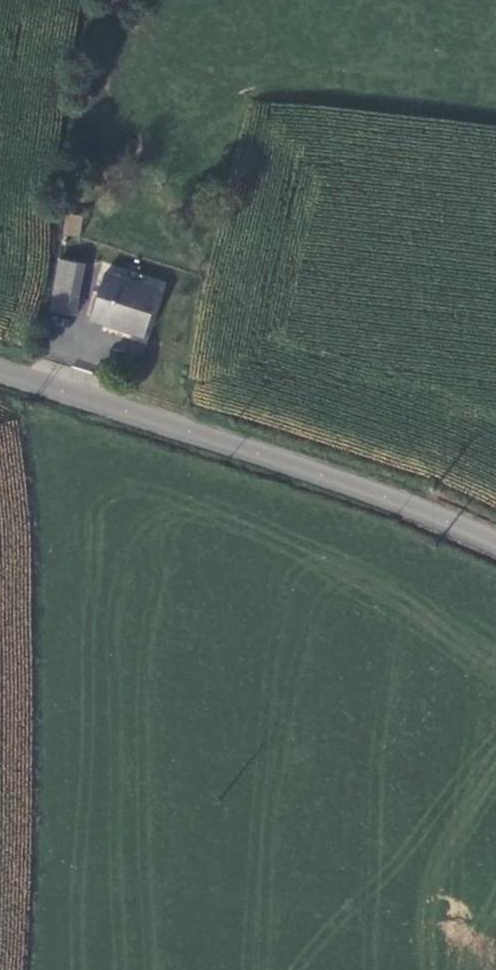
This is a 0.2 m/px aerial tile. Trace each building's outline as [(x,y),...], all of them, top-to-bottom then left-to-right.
[(78,236),(81,216),(65,214),(61,234),(78,236)] [(58,259),(48,309),(69,313),(78,263),(58,259)] [(106,272),(91,320),(144,337),(159,290),(106,272)]
